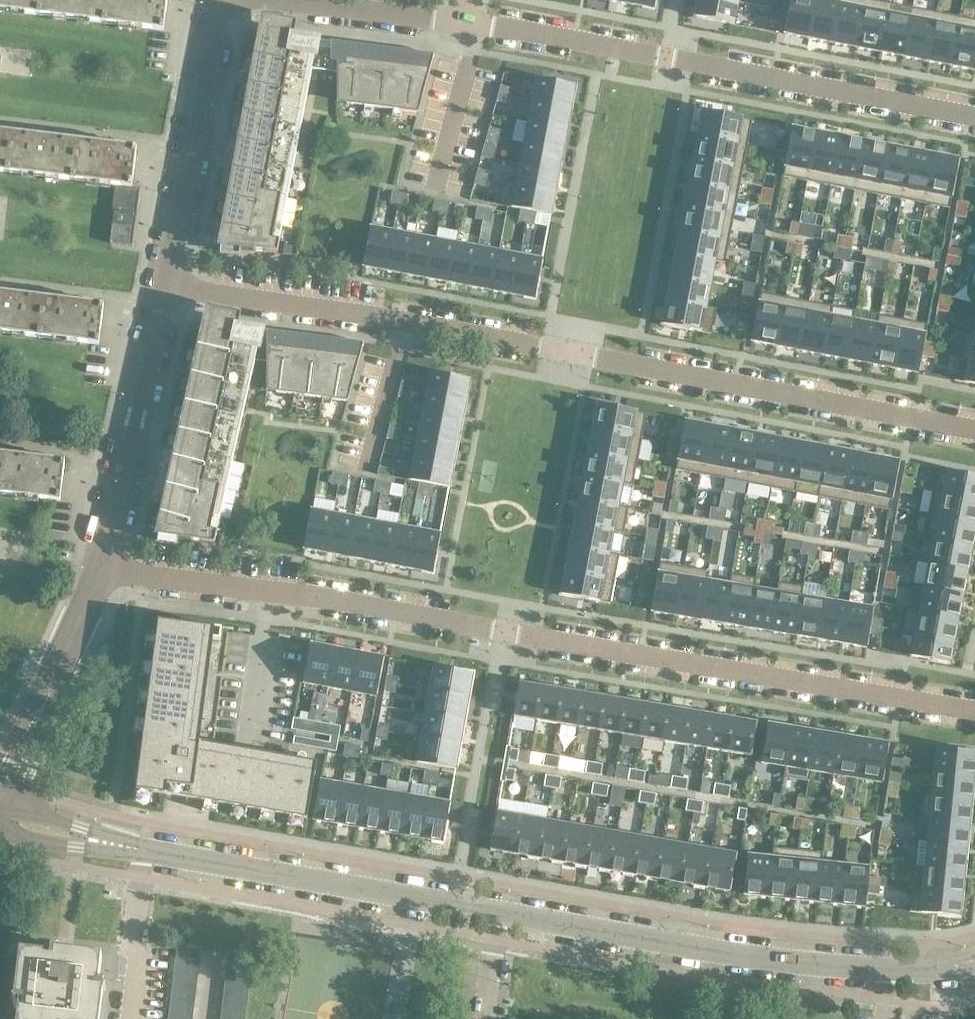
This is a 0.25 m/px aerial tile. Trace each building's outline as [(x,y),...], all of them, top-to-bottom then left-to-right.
[(22,17),(23,12),(41,15),(43,0),(0,0),(0,14),(22,17)] [(41,15),(54,16),(53,20),(67,22),(67,18),(78,19),(77,23),(90,25),(91,21),(101,22),(104,0),(43,0),(41,15)] [(101,22),(119,24),(119,28),(143,31),(143,27),(162,30),(166,0),(104,0),(101,22)] [(631,5),(653,9),(655,0),(632,0),(631,5)] [(694,17),(734,24),(738,2),(728,0),(698,0),(694,17)] [(784,34),(808,39),(816,0),(790,0),(784,34)] [(808,39),(832,43),(840,0),(816,0),(808,39)] [(832,43),(856,48),(865,0),(840,0),(832,43)] [(856,48),(879,52),(889,3),(874,0),(865,0),(856,48)] [(889,3),(879,52),(903,57),(912,7),(889,3)] [(912,7),(903,57),(926,61),(936,12),(912,7)] [(770,8),(769,16),(780,19),(782,11),(770,8)] [(936,12),(926,61),(950,66),(959,16),(936,12)] [(258,32),(218,246),(277,253),(312,69),(337,72),(337,102),(418,112),(434,54),(293,36),(296,22),(261,16),(258,32)] [(950,66),(974,70),(974,67),(974,19),(959,16),(950,66)] [(571,108),(575,86),(536,78),(531,100),(571,108)] [(500,85),(498,93),(510,96),(512,88),(500,85)] [(507,104),(510,96),(498,93),(496,101),(507,104)] [(567,129),(571,108),(531,100),(527,121),(567,129)] [(748,144),(752,120),(703,110),(698,135),(748,144)] [(563,150),(567,129),(527,121),(523,143),(563,150)] [(489,127),(486,135),(498,138),(500,130),(489,127)] [(807,181),(816,132),(792,127),(788,144),(787,152),(785,159),(782,176),(807,181)] [(9,172),(14,133),(0,131),(0,171),(9,172)] [(38,136),(14,133),(9,172),(23,174),(22,178),(35,179),(36,175),(46,176),(46,180),(59,182),(59,178),(70,179),(75,140),(55,138),(55,134),(39,132),(38,136)] [(830,185),(840,136),(816,132),(807,181),(830,185)] [(496,146),(498,138),(486,135),(484,143),(496,146)] [(743,168),(748,144),(698,135),(694,158),(743,168)] [(854,190),(863,141),(840,136),(830,185),(854,190)] [(104,144),(75,140),(70,179),(88,182),(87,185),(112,188),(112,185),(115,185),(130,187),(135,147),(120,146),(121,141),(104,139),(104,144)] [(787,152),(788,144),(776,141),(775,149),(787,152)] [(878,194),(887,145),(863,141),(854,190),(878,194)] [(559,171),(563,150),(523,143),(519,164),(559,171)] [(901,199),(910,150),(887,145),(878,194),(901,199)] [(785,159),(787,152),(775,149),(773,157),(785,159)] [(925,203),(934,154),(910,150),(901,199),(925,203)] [(949,208),(959,159),(934,154),(925,203),(949,208)] [(738,191),(743,168),(694,158),(689,182),(738,191)] [(555,193),(559,171),(519,164),(515,185),(555,193)] [(477,169),(475,177),(487,180),(489,172),(477,169)] [(485,187),(487,180),(475,177),(473,184),(485,187)] [(973,179),(961,177),(960,185),(972,187),(973,179)] [(734,215),(738,191),(689,182),(685,205),(734,215)] [(130,187),(115,185),(113,198),(137,201),(139,188),(130,187)] [(550,215),(555,193),(515,185),(511,207),(520,209),(528,211),(536,212),(550,215)] [(772,198),(774,190),(762,187),(760,195),(772,198)] [(397,205),(400,193),(392,191),(390,203),(397,205)] [(408,194),(400,193),(397,205),(405,206),(408,194)] [(771,206),(772,198),(760,195),(759,203),(771,206)] [(111,210),(114,211),(136,213),(137,201),(113,198),(111,210)] [(440,213),(442,201),(434,199),(432,211),(440,213)] [(967,210),(969,202),(957,200),(955,208),(967,210)] [(450,202),(442,201),(440,213),(448,214),(450,202)] [(729,238),(734,215),(685,205),(680,229),(729,238)] [(482,221),(485,208),(477,207),(474,219),(482,221)] [(492,210),(485,208),(482,221),(490,222),(492,210)] [(966,218),(967,210),(955,208),(954,216),(966,218)] [(526,223),(528,211),(520,209),(518,221),(526,223)] [(136,213),(114,211),(113,224),(134,226),(136,213)] [(534,224),(536,212),(528,211),(526,223),(534,224)] [(796,235),(799,223),(791,221),(789,233),(796,235)] [(807,224),(799,223),(796,235),(804,236),(807,224)] [(134,226),(113,224),(110,242),(132,245),(134,226)] [(457,238),(458,229),(439,226),(438,235),(457,238)] [(385,271),(392,231),(370,227),(363,266),(385,271)] [(725,262),(729,238),(680,229),(676,252),(725,262)] [(406,274),(413,235),(392,231),(385,271),(406,274)] [(843,248),(845,236),(837,234),(836,242),(835,246),(843,248)] [(427,279),(435,239),(413,235),(406,274),(427,279)] [(763,245),(765,237),(752,235),(751,242),(763,245)] [(853,237),(845,236),(843,248),(851,249),(853,237)] [(448,283),(456,243),(435,239),(427,279),(434,280),(448,283)] [(891,253),(893,241),(885,239),(883,251),(891,253)] [(793,255),(795,243),(787,241),(785,253),(793,255)] [(901,242),(893,241),(891,253),(899,254),(901,242)] [(761,253),(763,245),(751,242),(749,250),(761,253)] [(470,287),(477,247),(456,243),(448,283),(470,287)] [(801,256),(803,244),(795,243),(793,255),(801,256)] [(841,260),(843,248),(835,246),(833,258),(841,260)] [(491,291),(498,251),(477,247),(470,287),(491,291)] [(958,258),(960,250),(948,247),(946,255),(958,258)] [(841,260),(849,261),(851,249),(843,248),(841,260)] [(939,262),(941,250),(933,248),(931,260),(939,262)] [(512,295),(520,255),(498,251),(491,291),(512,295)] [(725,263),(725,262),(676,252),(671,276),(710,284),(715,261),(725,263)] [(534,299),(542,259),(520,255),(512,295),(534,299)] [(957,266),(958,258),(946,255),(945,263),(957,266)] [(887,273),(889,261),(881,259),(879,271),(887,273)] [(895,274),(897,262),(889,261),(887,273),(895,274)] [(937,270),(929,268),(927,280),(935,282),(937,270)] [(706,306),(710,284),(671,276),(667,300),(716,309),(716,308),(706,306)] [(754,292),(756,284),(744,282),(742,290),(754,292)] [(0,292),(0,336),(2,336),(3,332),(13,333),(13,337),(26,339),(26,335),(36,336),(42,297),(22,294),(22,291),(6,289),(5,292),(0,292)] [(753,300),(754,292),(742,290),(741,298),(753,300)] [(775,346),(785,297),(760,292),(751,341),(775,346)] [(949,305),(951,297),(939,295),(937,302),(949,305)] [(70,300),(42,297),(36,336),(55,338),(54,342),(78,345),(79,341),(97,343),(102,304),(87,302),(88,298),(71,296),(70,300)] [(799,350),(808,301),(785,297),(775,346),(799,350)] [(711,334),(716,309),(667,300),(662,324),(711,334)] [(823,355),(832,306),(808,301),(799,350),(823,355)] [(948,313),(949,305),(937,302),(936,310),(948,313)] [(241,313),(206,305),(202,322),(203,322),(156,535),(215,543),(255,361),(267,362),(267,385),(277,386),(276,391),(348,400),(364,342),(238,327),(241,313)] [(846,359),(854,320),(831,316),(833,306),(832,306),(823,355),(846,359)] [(748,323),(750,316),(738,313),(736,321),(748,323)] [(870,364),(879,315),(878,315),(876,324),(854,320),(846,359),(870,364)] [(893,368),(903,319),(879,315),(870,364),(893,368)] [(921,357),(922,349),(924,341),(927,324),(903,319),(893,368),(918,373),(921,357)] [(973,333),(964,331),(963,332),(974,334),(974,325),(973,333)] [(963,332),(959,356),(974,359),(974,334),(963,332)] [(935,351),(936,343),(924,341),(922,349),(935,351)] [(933,359),(935,351),(922,349),(921,357),(933,359)] [(959,356),(954,380),(974,384),(974,359),(959,356)] [(465,402),(469,379),(430,372),(426,394),(465,402)] [(411,391),(413,384),(401,380),(399,388),(411,391)] [(409,399),(411,391),(399,388),(397,396),(409,399)] [(461,423),(465,402),(426,394),(422,415),(461,423)] [(597,403),(592,428),(642,437),(646,413),(597,403)] [(457,444),(461,423),(422,415),(418,437),(457,444)] [(700,474),(709,425),(685,420),(682,437),(680,445),(679,453),(675,469),(700,474)] [(400,433),(402,425),(390,422),(388,430),(400,433)] [(724,479),(733,429),(709,425),(700,474),(724,479)] [(637,461),(642,437),(592,428),(588,452),(637,461)] [(747,483),(757,434),(733,429),(724,479),(747,483)] [(398,441),(400,433),(388,430),(386,438),(398,441)] [(771,488),(780,438),(757,434),(747,483),(771,488)] [(680,445),(682,437),(670,435),(668,443),(680,445)] [(453,465),(457,444),(418,437),(413,458),(453,465)] [(794,492),(804,443),(780,438),(771,488),(794,492)] [(679,453),(680,445),(668,443),(667,451),(679,453)] [(818,496),(827,447),(804,443),(794,492),(795,492),(797,482),(819,486),(817,496),(818,496)] [(842,501),(851,452),(827,447),(818,496),(842,501)] [(633,485),(637,461),(588,452),(583,475),(633,485)] [(865,505),(874,456),(851,452),(842,501),(865,505)] [(15,499),(40,502),(40,497),(59,500),(63,461),(48,459),(49,455),(32,453),(31,457),(3,453),(0,475),(0,493),(16,495),(15,499)] [(890,510),(899,461),(874,456),(865,505),(890,510)] [(453,465),(413,458),(409,480),(419,482),(427,483),(434,485),(449,488),(453,465)] [(389,476),(390,468),(378,466),(377,474),(389,476)] [(932,491),(974,499),(974,476),(937,468),(932,491)] [(338,485),(340,473),(332,472),(330,484),(338,485)] [(346,487),(348,475),(340,473),(338,485),(346,487)] [(618,505),(623,484),(632,486),(633,485),(583,475),(579,499),(628,508),(628,507),(618,505)] [(913,487),(914,479),(902,476),(901,484),(913,487)] [(380,493),(383,481),(375,480),(373,492),(380,493)] [(388,495),(391,483),(383,481),(380,493),(388,495)] [(424,495),(427,483),(419,482),(416,494),(424,495)] [(665,492),(667,484),(655,482),(653,490),(665,492)] [(432,497),(434,485),(427,483),(424,495),(432,497)] [(911,495),(913,487),(901,484),(899,492),(911,495)] [(664,500),(665,492),(653,490),(652,498),(664,500)] [(932,491),(928,514),(974,523),(974,499),(932,491)] [(314,505),(335,509),(337,500),(316,495),(314,505)] [(624,532),(628,508),(579,499),(574,522),(624,532)] [(676,513),(678,501),(670,500),(668,512),(676,513)] [(716,520),(718,508),(710,507),(708,519),(716,520)] [(724,521),(726,509),(718,508),(716,520),(724,521)] [(325,553),(333,513),(310,509),(303,549),(325,553)] [(347,557),(354,517),(333,513),(325,553),(347,557)] [(974,534),(974,523),(928,514),(923,538),(972,547),(974,534)] [(368,561),(375,521),(354,517),(347,557),(368,561)] [(763,532),(765,520),(757,519),(756,527),(755,531),(763,532)] [(672,533),(674,521),(666,520),(664,532),(672,533)] [(771,533),(773,521),(765,520),(763,532),(771,533)] [(389,565),(396,525),(375,521),(368,561),(389,565)] [(623,533),(624,532),(574,522),(570,546),(619,555),(619,554),(609,552),(614,531),(623,533)] [(811,536),(813,524),(805,522),(803,534),(811,536)] [(819,537),(821,525),(813,524),(811,536),(819,537)] [(904,534),(906,526),(894,524),(892,532),(904,534)] [(410,569),(418,529),(396,525),(389,565),(410,569)] [(713,540),(715,528),(707,527),(705,539),(713,540)] [(657,538),(659,530),(647,528),(645,536),(657,538)] [(721,541),(723,529),(715,528),(713,540),(721,541)] [(433,573),(440,534),(418,529),(410,569),(433,573)] [(858,544),(860,532),(852,530),(850,542),(858,544)] [(761,544),(763,532),(755,531),(753,542),(761,544)] [(770,537),(771,533),(763,532),(761,544),(769,545),(770,537)] [(866,545),(868,533),(860,532),(858,544),(866,545)] [(903,542),(904,534),(892,532),(891,540),(903,542)] [(656,546),(657,538),(645,536),(644,544),(656,546)] [(968,571),(972,547),(923,538),(923,539),(933,541),(928,563),(968,571)] [(807,556),(809,544),(801,542),(799,554),(807,556)] [(815,557),(817,545),(809,544),(807,556),(815,557)] [(614,579),(619,555),(570,546),(565,569),(614,579)] [(855,563),(857,551),(849,550),(847,562),(855,563)] [(863,565),(865,553),(857,551),(855,563),(863,565)] [(676,616),(684,566),(659,562),(651,611),(676,616)] [(963,594),(968,571),(928,563),(924,586),(914,584),(914,585),(963,594)] [(699,619),(708,570),(684,566),(676,616),(699,619)] [(610,603),(614,579),(565,569),(561,594),(610,603)] [(723,623),(731,574),(730,574),(729,584),(707,580),(709,570),(708,570),(699,619),(723,623)] [(896,581),(897,573),(885,571),(884,579),(896,581)] [(747,627),(755,578),(731,574),(723,623),(747,627)] [(649,585),(651,577),(639,575),(638,583),(649,585)] [(770,631),(779,582),(778,582),(776,592),(754,588),(756,578),(755,578),(747,627),(770,631)] [(895,589),(896,581),(884,579),(883,587),(895,589)] [(794,635),(802,586),(779,582),(770,631),(794,635)] [(648,593),(649,585),(638,583),(636,591),(648,593)] [(958,618),(963,594),(914,585),(909,608),(958,618)] [(818,639),(824,600),(802,596),(803,586),(802,586),(794,635),(818,639)] [(841,643),(848,604),(824,600),(818,639),(841,643)] [(841,643),(866,647),(869,633),(870,625),(871,617),(873,608),(848,604),(841,643)] [(954,642),(958,618),(909,608),(909,609),(919,611),(914,634),(954,642)] [(882,627),(883,619),(871,617),(870,625),(882,627)] [(190,742),(206,626),(158,620),(156,635),(154,649),(152,663),(150,677),(148,692),(146,706),(144,720),(142,734),(135,790),(138,791),(152,792),(165,794),(169,794),(170,788),(191,790),(190,798),(204,800),(218,803),(233,805),(246,808),(261,810),(275,813),(289,815),(303,818),(307,818),(315,771),(314,770),(201,751),(202,744),(202,742),(197,741),(196,741),(196,743),(190,742)] [(880,635),(882,627),(870,625),(869,633),(880,635)] [(949,664),(954,642),(914,634),(910,656),(949,664)] [(328,687),(335,648),(311,643),(303,682),(303,683),(328,687)] [(351,692),(359,652),(335,648),(328,687),(351,692)] [(376,696),(383,657),(359,652),(351,692),(376,696)] [(473,673),(433,666),(429,690),(468,697),(473,673)] [(398,677),(386,675),(385,682),(397,685),(398,677)] [(395,693),(397,685),(385,682),(383,690),(395,693)] [(535,720),(541,685),(519,682),(514,716),(535,720)] [(557,723),(563,689),(541,685),(535,720),(557,723)] [(578,727),(584,693),(563,689),(557,723),(578,727)] [(464,721),(468,697),(429,690),(424,714),(464,721)] [(313,692),(308,720),(309,720),(317,721),(321,722),(326,695),(313,692)] [(600,730),(605,696),(584,693),(578,727),(600,730)] [(621,734),(627,700),(605,696),(600,730),(621,734)] [(643,738),(648,703),(627,700),(621,734),(643,738)] [(664,741),(670,707),(648,703),(643,738),(664,741)] [(686,745),(691,710),(670,707),(664,741),(686,745)] [(707,748),(713,714),(691,710),(686,745),(707,748)] [(323,712),(322,720),(335,723),(336,714),(323,712)] [(460,745),(464,721),(424,714),(420,738),(460,745)] [(728,752),(734,718),(713,714),(707,748),(728,752)] [(299,730),(301,719),(293,717),(291,729),(296,730),(299,730)] [(756,721),(734,718),(728,752),(750,756),(756,721)] [(307,732),(309,720),(308,720),(301,719),(299,730),(307,732)] [(315,733),(317,721),(309,720),(307,732),(315,733)] [(323,735),(325,723),(321,722),(317,721),(315,733),(323,735)] [(388,732),(390,724),(378,722),(376,730),(388,732)] [(330,736),(333,724),(325,723),(323,735),(330,736)] [(785,777),(793,727),(768,723),(761,763),(785,767),(783,776),(785,777)] [(338,738),(340,726),(333,724),(330,736),(338,738)] [(808,781),(816,731),(793,727),(785,777),(808,781)] [(368,741),(370,729),(362,728),(360,740),(368,741)] [(387,740),(388,732),(376,730),(375,738),(387,740)] [(833,775),(840,735),(816,731),(808,781),(809,781),(811,771),(833,775)] [(857,779),(864,739),(840,735),(833,775),(857,779)] [(304,746),(306,738),(295,736),(294,736),(292,744),(304,746)] [(336,751),(338,738),(330,736),(329,742),(328,750),(336,751)] [(316,748),(317,740),(306,738),(304,746),(316,748)] [(455,769),(460,745),(420,738),(416,762),(455,769)] [(882,783),(888,743),(864,739),(857,779),(882,783)] [(328,750),(329,742),(317,740),(316,748),(319,748),(328,750)] [(351,757),(353,745),(345,743),(343,755),(351,757)] [(361,746),(353,745),(351,757),(359,758),(361,746)] [(517,761),(518,749),(510,748),(508,760),(517,761)] [(974,761),(974,752),(936,748),(934,770),(974,774),(974,761)] [(550,767),(552,755),(544,754),(542,766),(550,767)] [(560,756),(552,755),(550,767),(558,768),(560,756)] [(892,757),(891,765),(903,767),(904,759),(892,757)] [(593,774),(595,762),(587,761),(585,773),(593,774)] [(387,776),(390,764),(382,762),(379,774),(387,776)] [(603,764),(595,762),(593,774),(601,776),(603,764)] [(395,777),(398,765),(390,764),(387,776),(395,777)] [(614,778),(616,766),(608,765),(606,777),(614,778)] [(513,781),(515,769),(507,768),(505,780),(513,781)] [(635,782),(637,770),(629,768),(627,780),(635,782)] [(430,783),(432,771),(424,770),(422,782),(430,783)] [(645,771),(637,770),(635,782),(643,783),(645,771)] [(971,799),(974,774),(934,770),(932,793),(922,792),(921,794),(971,799)] [(438,785),(440,773),(432,771),(430,783),(438,785)] [(551,788),(553,776),(545,774),(543,786),(551,788)] [(559,789),(561,777),(553,776),(551,788),(559,789)] [(678,789),(680,777),(672,776),(670,787),(678,789)] [(688,778),(680,777),(678,789),(686,790),(688,778)] [(335,823),(342,784),(320,780),(313,819),(335,823)] [(900,783),(888,781),(887,789),(899,791),(900,783)] [(598,796),(601,784),(593,782),(591,794),(598,796)] [(720,796),(722,785),(714,783),(713,795),(720,796)] [(357,827),(363,788),(342,784),(335,823),(357,827)] [(606,797),(608,785),(601,784),(598,796),(606,797)] [(730,786),(722,785),(720,796),(728,797),(730,786)] [(378,831),(385,791),(363,788),(357,827),(378,831)] [(897,799),(899,791),(887,789),(885,797),(897,799)] [(399,834),(406,795),(385,791),(378,831),(399,834)] [(646,804),(648,792),(640,791),(638,802),(646,804)] [(656,793),(648,792),(646,804),(654,805),(656,793)] [(779,806),(782,794),(774,793),(771,805),(779,806)] [(969,822),(971,799),(921,794),(919,817),(969,822)] [(421,838),(427,799),(406,795),(399,834),(421,838)] [(803,810),(805,798),(797,797),(795,809),(803,810)] [(811,812),(813,800),(805,798),(803,810),(811,812)] [(443,842),(450,803),(427,799),(421,838),(443,842)] [(693,812),(695,800),(687,799),(685,810),(693,812)] [(701,813),(703,801),(695,800),(693,812),(701,813)] [(850,818),(852,806),(844,805),(842,817),(850,818)] [(858,820),(860,808),(852,806),(850,818),(858,820)] [(736,819),(745,821),(747,809),(739,808),(736,819)] [(515,854),(522,815),(497,811),(490,850),(515,854)] [(776,826),(778,814),(770,813),(768,825),(776,826)] [(546,819),(522,815),(515,855),(539,859),(546,819)] [(800,830),(802,818),(794,817),(792,829),(800,830)] [(966,846),(969,822),(919,817),(919,818),(929,819),(927,842),(966,846)] [(808,831),(810,820),(802,818),(800,830),(808,831)] [(570,823),(546,819),(539,859),(563,863),(570,823)] [(594,828),(570,823),(563,863),(587,867),(594,828)] [(847,838),(849,826),(841,825),(839,837),(847,838)] [(857,828),(849,826),(847,838),(855,840),(857,828)] [(618,832),(594,828),(587,867),(611,871),(618,832)] [(892,830),(880,828),(879,836),(891,838),(892,830)] [(641,836),(618,832),(611,871),(634,875),(641,836)] [(665,840),(641,836),(634,875),(658,879),(665,840)] [(890,846),(891,838),(879,836),(877,844),(890,846)] [(689,844),(665,840),(658,879),(682,884),(689,844)] [(964,870),(966,846),(927,842),(918,841),(916,865),(924,866),(964,870)] [(713,848),(689,844),(682,884),(706,888),(713,848)] [(773,856),(774,847),(773,847),(772,857),(748,854),(744,894),(769,897),(771,873),(773,856)] [(796,869),(798,850),(774,847),(773,856),(771,873),(769,897),(793,899),(794,885),(796,869)] [(736,852),(713,848),(706,888),(729,892),(736,852)] [(820,861),(821,852),(798,850),(796,869),(794,885),(793,899),(816,902),(819,877),(820,861)] [(843,874),(844,864),(821,862),(823,852),(821,852),(820,861),(819,877),(816,902),(840,904),(842,890),(843,874)] [(840,904),(865,907),(867,892),(867,884),(868,876),(869,867),(844,864),(843,874),(842,890),(840,904)] [(962,894),(964,870),(924,866),(922,889),(912,888),(912,889),(962,894)] [(880,877),(868,876),(867,884),(879,885),(880,877)] [(879,894),(879,885),(867,884),(867,892),(879,894)] [(959,916),(962,894),(912,889),(910,911),(959,916)] [(201,946),(177,943),(176,955),(199,958),(201,946)] [(20,947),(14,1007),(19,1008),(18,1018),(99,1018),(103,984),(98,983),(100,957),(20,947)] [(229,949),(228,961),(251,964),(253,952),(229,949)] [(199,958),(176,955),(174,967),(198,970),(199,958)] [(228,961),(226,973),(250,976),(251,964),(228,961)] [(198,970),(174,967),(173,979),(196,982),(198,970)] [(226,973),(225,985),(248,988),(250,976),(226,973)] [(196,982),(173,979),(171,991),(195,994),(196,982)] [(225,985),(223,997),(247,1000),(248,988),(225,985)] [(195,994),(171,991),(170,1003),(194,1006),(195,994)] [(223,997),(222,1009),(245,1012),(247,1000),(223,997)] [(194,1006),(170,1003),(168,1015),(192,1017),(194,1006)] [(221,1018),(245,1018),(245,1012),(222,1009),(221,1018)]
